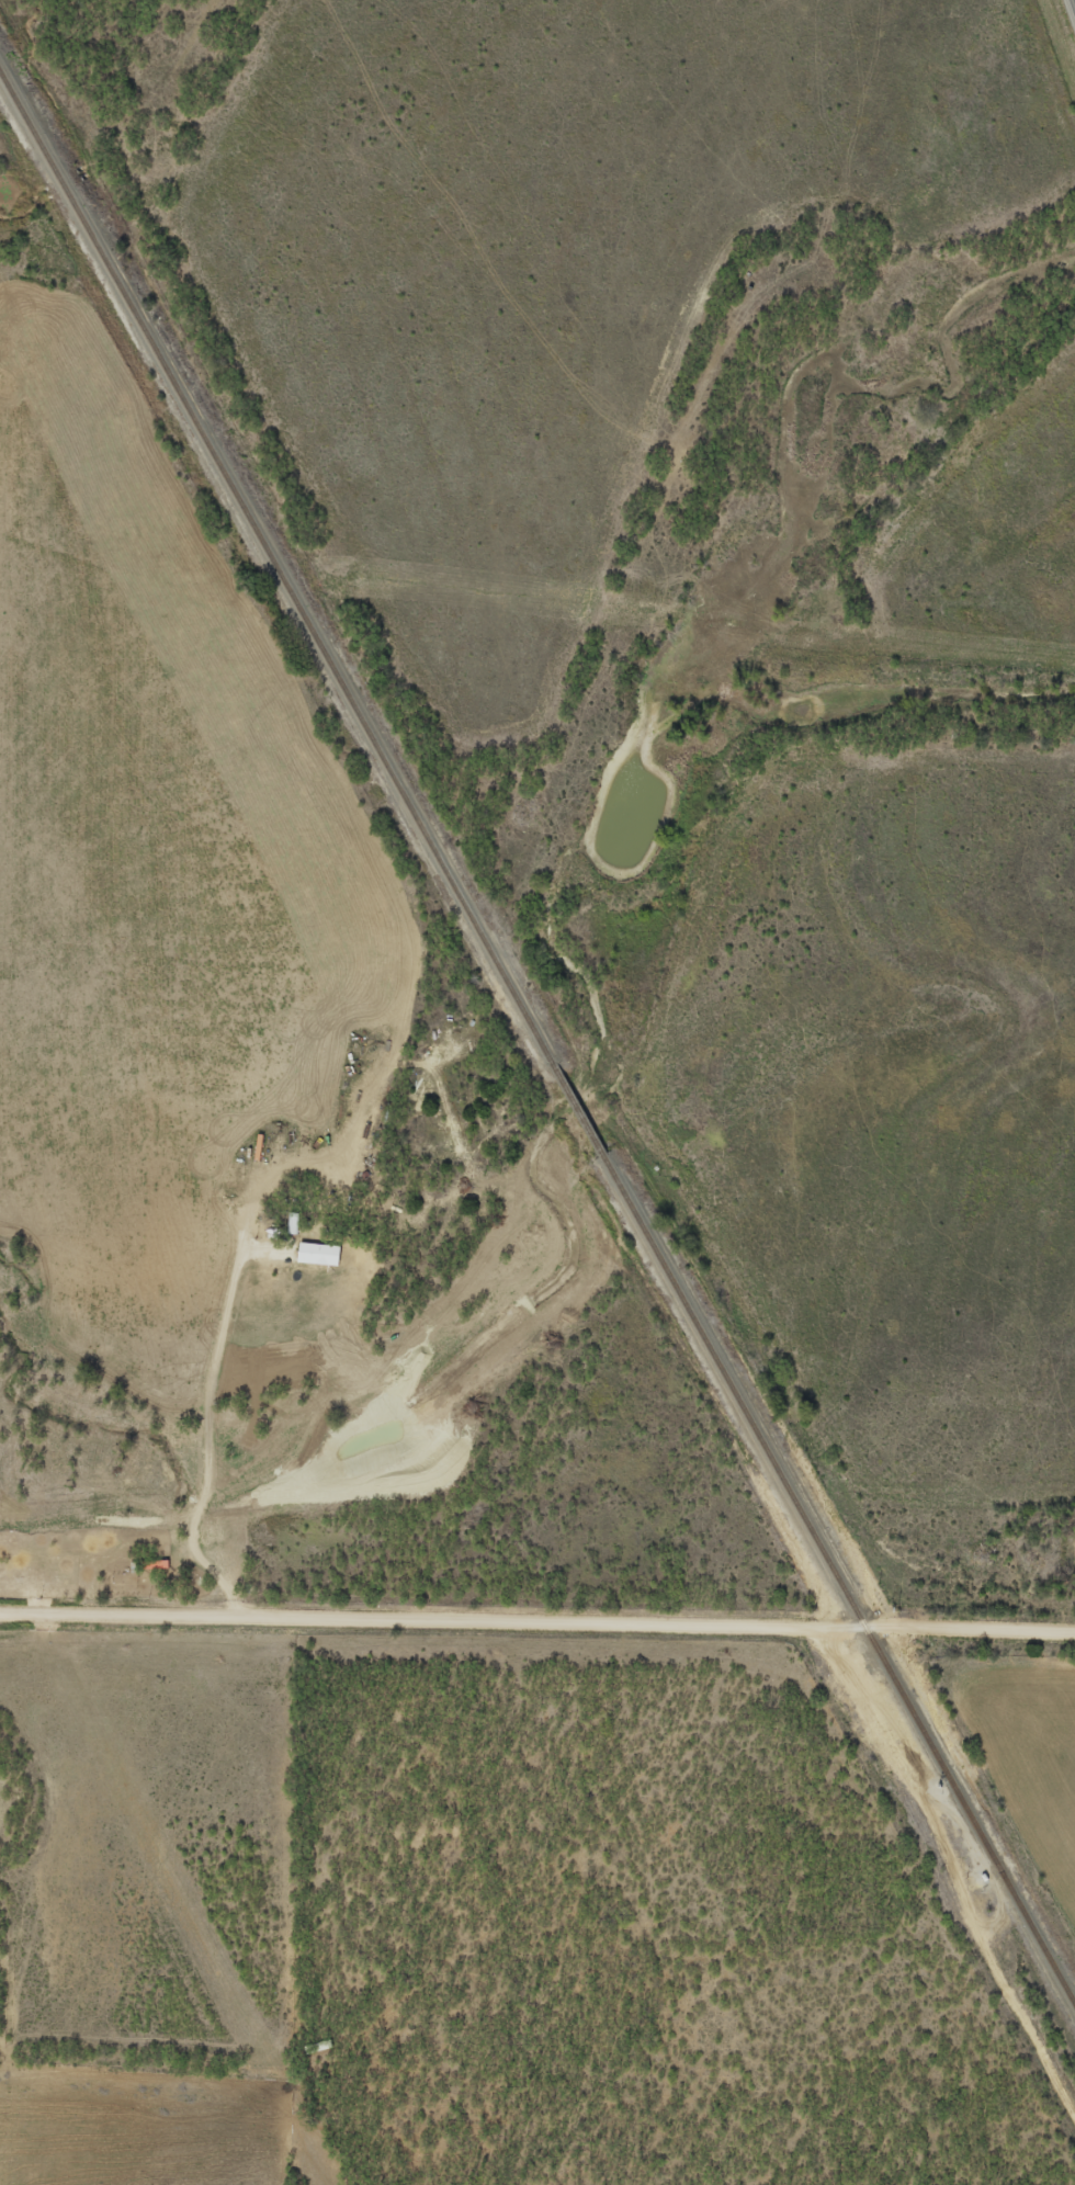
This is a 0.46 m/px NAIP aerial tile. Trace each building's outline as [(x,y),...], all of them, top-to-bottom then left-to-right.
[(336,1244),(295,1244),(295,1263),(336,1263),(336,1244)] [(165,1569),(165,1560),(140,1560),(140,1569),(165,1569)]
